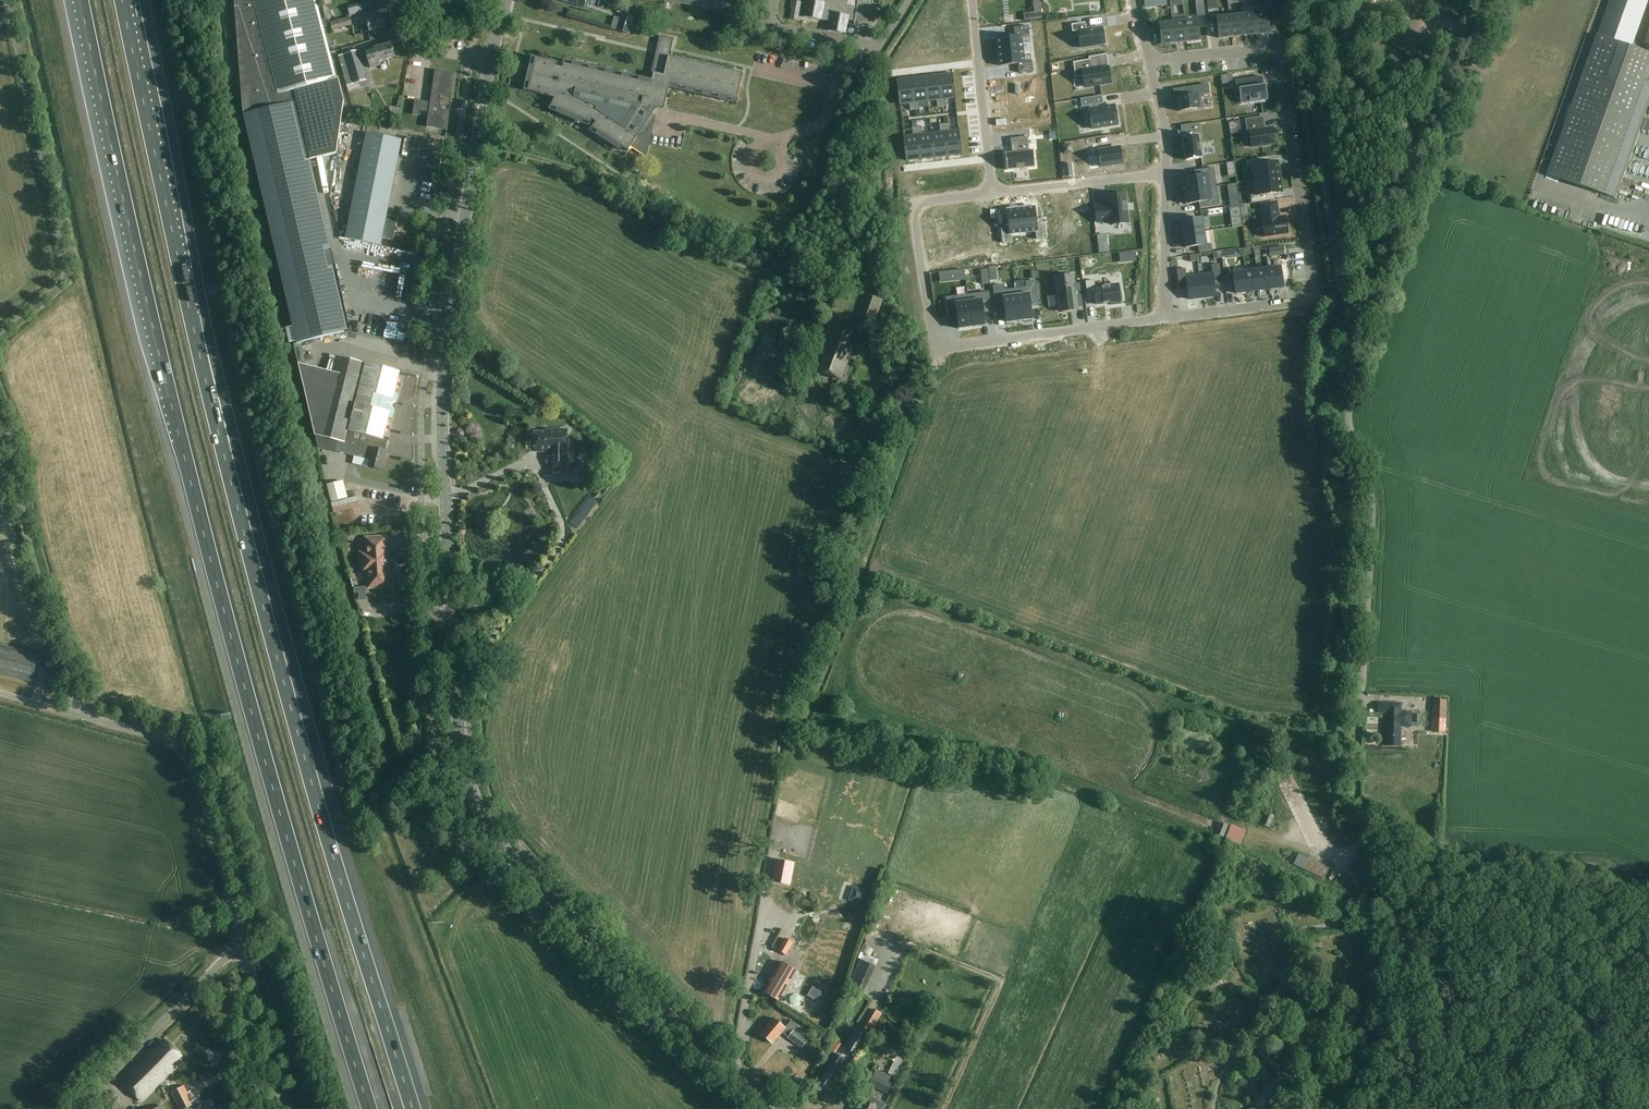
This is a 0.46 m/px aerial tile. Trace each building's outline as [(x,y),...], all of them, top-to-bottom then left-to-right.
[(310,159),(337,153),(345,101),(339,78),(337,78),(317,0),(235,0),(244,113),(282,276),(297,342),(351,330),(335,262),(310,159)] [(596,8),(598,0),(591,0),(589,7),(596,8)] [(734,13),(736,0),(667,0),(734,13)] [(804,17),(830,21),(828,30),(846,34),(848,20),(855,21),(854,24),(874,27),(878,4),(858,1),(857,7),(847,5),(848,0),(807,0),(804,17)] [(1198,18),(1205,18),(1203,0),(1195,0),(1198,18)] [(1598,35),(1597,35),(1548,174),(1616,198),(1648,106),(1648,53),(1633,47),(1648,1),(1648,0),(1611,0),(1598,35)] [(1040,1),(1033,2),(1034,11),(1041,10),(1040,1)] [(328,17),(325,7),(319,8),(322,19),(328,17)] [(1260,13),(1254,13),(1256,34),(1269,33),(1266,7),(1260,7),(1260,13)] [(387,26),(383,13),(366,18),(368,24),(360,26),(362,33),(387,26)] [(1244,35),(1256,34),(1254,13),(1242,15),(1244,35)] [(634,16),(626,14),(621,31),(629,34),(634,16)] [(1244,35),(1242,15),(1229,16),(1232,37),(1244,35)] [(1232,37),(1229,16),(1217,17),(1219,38),(1232,37)] [(350,17),(330,23),(332,31),(352,25),(350,17)] [(1197,20),(1184,21),(1187,42),(1199,40),(1197,20)] [(1174,43),(1187,42),(1184,21),(1172,22),(1174,43)] [(1161,44),(1174,43),(1172,22),(1159,24),(1161,44)] [(1085,23),(1071,25),(1073,32),(1078,31),(1080,48),(1104,44),(1102,27),(1086,29),(1085,23)] [(997,42),(995,42),(996,49),(998,48),(998,52),(1023,50),(1022,37),(1029,36),(1028,26),(1014,27),(1015,37),(997,38),(997,42)] [(669,88),(668,87),(670,84),(737,99),(743,73),(670,56),(674,39),(660,35),(651,73),(654,74),(652,84),(564,63),(562,68),(556,67),(557,62),(535,57),(527,91),(555,97),(551,106),(590,123),(592,119),(596,122),(592,128),(628,151),(632,144),(646,153),(652,125),(649,124),(651,116),(650,116),(655,107),(664,110),(669,88)] [(380,65),(379,61),(396,56),(392,43),(375,48),(375,49),(367,52),(371,67),(380,65)] [(359,49),(339,55),(347,85),(354,83),(368,79),(359,49)] [(999,56),(996,56),(997,63),(999,62),(1000,66),(1018,64),(1019,73),(1033,71),(1032,61),(1024,62),(1023,50),(998,52),(999,56)] [(1249,70),(1267,70),(1267,59),(1249,60),(1249,70)] [(1089,60),(1073,62),(1076,77),(1083,76),(1085,87),(1111,83),(1109,74),(1108,67),(1099,69),(1099,67),(1091,68),(1090,60),(1089,60)] [(436,69),(431,101),(442,103),(443,96),(452,97),(456,73),(436,69)] [(952,74),(939,75),(942,107),(947,106),(947,102),(946,99),(955,98),(952,73),(952,74)] [(939,75),(925,77),(928,101),(937,100),(938,107),(942,107),(939,75)] [(1263,85),(1262,76),(1235,80),(1237,90),(1239,90),(1241,104),(1268,100),(1266,89),(1266,85),(1263,85)] [(925,77),(911,79),(915,110),(920,109),(919,102),(928,101),(925,77)] [(911,79),(897,80),(900,104),(909,103),(910,111),(915,110),(911,79)] [(1188,96),(1177,98),(1179,111),(1202,108),(1201,95),(1209,93),(1208,84),(1186,88),(1188,96)] [(1102,96),(1081,99),(1082,107),(1089,106),(1090,110),(1089,110),(1092,129),(1118,125),(1115,105),(1099,108),(1098,105),(1103,104),(1102,96)] [(442,103),(431,101),(415,99),(413,114),(420,115),(421,111),(429,112),(427,126),(447,129),(450,110),(441,109),(442,103)] [(1031,123),(1028,101),(1000,105),(1001,118),(1014,116),(1015,124),(1031,123)] [(1264,129),(1264,127),(1262,117),(1246,120),(1248,132),(1249,132),(1251,147),(1274,143),(1272,128),(1264,129)] [(1230,130),(1237,129),(1240,129),(1239,121),(1229,122),(1230,130)] [(940,132),(931,133),(934,157),(948,155),(944,124),(940,125),(940,132)] [(949,124),(944,124),(948,155),(961,154),(962,155),(959,130),(950,131),(949,124)] [(904,136),(906,160),(921,159),(917,127),(912,128),(913,136),(904,137),(904,136)] [(922,127),(917,127),(921,159),(934,157),(931,133),(922,134),(922,127)] [(1189,136),(1182,136),(1186,160),(1201,158),(1197,129),(1188,131),(1189,136)] [(367,132),(360,169),(346,238),(381,245),(383,238),(394,240),(399,217),(387,215),(402,139),(367,132)] [(1012,152),(1005,153),(1007,170),(1035,167),(1033,150),(1029,150),(1028,137),(1011,139),(1011,147),(1013,146),(1014,152),(1012,152)] [(747,155),(752,151),(747,145),(742,148),(747,155)] [(812,149),(818,170),(827,167),(820,146),(812,149)] [(1120,147),(1098,151),(1100,166),(1122,163),(1120,147)] [(1252,168),(1254,181),(1279,177),(1277,162),(1264,164),(1263,157),(1245,160),(1246,169),(1252,168)] [(1074,176),(1072,167),(1063,168),(1064,177),(1074,176)] [(1195,176),(1182,178),(1184,191),(1210,187),(1208,174),(1214,174),(1213,167),(1194,170),(1195,176)] [(1270,200),(1269,194),(1282,192),(1279,177),(1254,181),(1256,194),(1250,195),(1251,203),(1270,200)] [(1236,184),(1229,185),(1232,206),(1239,205),(1236,184)] [(1210,187),(1184,191),(1186,204),(1199,202),(1200,208),(1219,205),(1218,199),(1212,200),(1210,187)] [(1109,205),(1095,206),(1097,222),(1110,220),(1111,224),(1128,223),(1126,210),(1128,210),(1127,203),(1126,203),(1125,194),(1108,196),(1109,205)] [(1288,233),(1285,216),(1279,217),(1277,202),(1260,204),(1262,219),(1262,220),(1264,237),(1288,233)] [(1024,208),(1021,208),(1023,233),(1036,232),(1037,239),(1046,238),(1044,224),(1036,225),(1034,207),(1031,207),(1031,205),(1024,206),(1024,208)] [(1009,228),(1001,229),(1003,243),(1012,242),(1011,234),(1023,233),(1021,208),(1017,209),(1017,206),(1010,207),(1010,209),(1007,210),(1009,228)] [(1231,217),(1240,216),(1239,206),(1229,208),(1231,217)] [(1556,208),(1554,215),(1563,218),(1566,212),(1556,208)] [(1591,227),(1601,231),(1607,218),(1596,214),(1591,227)] [(1182,221),(1184,234),(1203,231),(1201,218),(1182,221)] [(1203,231),(1184,234),(1186,248),(1198,246),(1199,252),(1212,250),(1211,244),(1205,244),(1203,231)] [(1120,262),(1126,261),(1137,260),(1136,251),(1125,253),(1119,253),(1120,262)] [(868,262),(876,265),(878,258),(870,255),(868,262)] [(1212,274),(1199,275),(1202,298),(1216,296),(1215,286),(1222,285),(1220,264),(1211,265),(1212,274)] [(995,266),(988,267),(990,280),(997,280),(995,266)] [(1281,267),(1268,269),(1271,289),(1283,287),(1281,267)] [(1202,298),(1199,275),(1187,277),(1185,268),(1177,269),(1180,291),(1187,289),(1189,299),(1202,298)] [(1257,270),(1259,290),(1271,289),(1268,269),(1257,270)] [(1248,292),(1259,290),(1257,270),(1245,272),(1248,292)] [(951,271),(932,274),(933,282),(952,280),(951,271)] [(1248,292),(1245,272),(1233,273),(1235,293),(1248,292)] [(1094,280),(1085,281),(1088,300),(1096,299),(1096,304),(1110,303),(1111,305),(1121,304),(1120,301),(1123,301),(1121,292),(1119,292),(1118,284),(1095,287),(1094,280)] [(1027,287),(1015,289),(1019,321),(1032,319),(1031,307),(1039,306),(1036,281),(1026,282),(1027,287)] [(1074,283),(1056,286),(1060,311),(1077,309),(1077,307),(1075,296),(1082,295),(1080,283),(1074,283)] [(1003,285),(993,286),(996,311),(1005,310),(1006,323),(1019,321),(1015,289),(1003,290),(1003,285)] [(989,292),(968,295),(972,327),(985,325),(983,312),(991,311),(989,292)] [(878,314),(883,300),(869,294),(861,315),(876,321),(877,320),(880,321),(881,315),(878,314)] [(968,295),(946,298),(949,317),(957,316),(958,326),(959,329),(972,327),(968,295)] [(841,379),(857,333),(831,324),(819,358),(823,359),(818,372),(841,379)] [(316,434),(317,435),(339,440),(336,451),(358,456),(358,454),(371,457),(369,466),(382,469),(387,450),(386,450),(389,439),(384,438),(389,417),(393,418),(395,410),(396,410),(398,402),(397,402),(400,393),(395,392),(401,371),(337,355),(333,371),(299,363),(316,434)] [(565,451),(565,430),(545,430),(545,432),(534,432),(535,451),(551,451),(551,470),(567,470),(567,451),(565,451)] [(332,501),(346,497),(342,481),(328,484),(332,501)] [(344,535),(344,543),(353,542),(352,534),(344,535)] [(369,585),(387,584),(385,538),(368,539),(368,553),(362,553),(363,571),(369,570),(370,577),(369,577),(369,585)] [(0,644),(0,674),(31,682),(38,653),(0,644)] [(1445,719),(1446,700),(1435,699),(1434,719),(1445,719)] [(1401,704),(1377,704),(1377,714),(1385,714),(1385,737),(1387,737),(1386,747),(1400,747),(1400,728),(1410,728),(1410,713),(1400,712),(1401,704)] [(1232,826),(1228,838),(1240,843),(1245,830),(1232,826)] [(779,860),(775,882),(790,884),(794,863),(779,860)] [(1309,874),(1328,883),(1333,872),(1314,863),(1309,874)] [(857,889),(854,898),(863,901),(865,892),(857,889)] [(793,943),(785,938),(778,950),(786,954),(793,943)] [(876,959),(879,953),(872,949),(869,956),(876,959)] [(865,957),(854,982),(867,988),(878,963),(865,957)] [(781,962),(764,992),(778,1001),(796,971),(781,962)] [(827,1024),(834,1014),(825,1008),(818,1017),(827,1024)] [(863,1032),(857,1028),(845,1049),(856,1055),(881,1014),(876,1011),(863,1032)] [(782,1032),(802,1048),(809,1039),(795,1028),(798,1025),(791,1019),(785,1027),(772,1017),(760,1033),(773,1044),(782,1032)] [(158,1078),(162,1081),(176,1067),(173,1064),(181,1056),(166,1041),(158,1049),(156,1046),(140,1062),(143,1065),(142,1065),(157,1079),(158,1078)] [(818,1080),(830,1087),(842,1068),(840,1067),(845,1059),(834,1053),(830,1060),(830,1061),(818,1080)] [(896,1056),(889,1072),(897,1076),(904,1060),(896,1056)] [(142,1101),(162,1081),(158,1078),(157,1079),(142,1065),(143,1065),(140,1062),(122,1081),(142,1101)] [(890,1084),(878,1078),(873,1088),(885,1093),(890,1084)] [(187,1092),(184,1085),(171,1092),(180,1108),(185,1108),(194,1104),(190,1097),(193,1095),(191,1090),(187,1092)] [(860,1108),(882,1108),(885,1103),(867,1095),(860,1108)] [(204,1103),(206,1108),(209,1106),(211,1108),(213,1108),(216,1108),(214,1104),(215,1104),(212,1099),(204,1103)]
